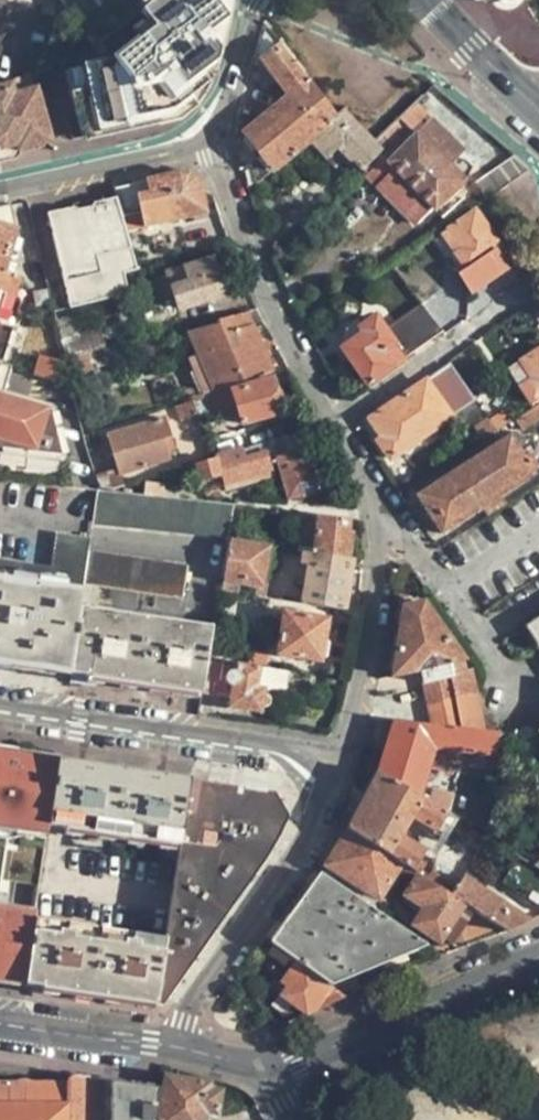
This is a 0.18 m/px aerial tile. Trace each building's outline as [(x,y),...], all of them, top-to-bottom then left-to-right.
[(94,47),(146,7),(155,0),(58,0),(94,47)] [(146,7),(157,23),(114,55),(86,61),(87,66),(74,69),(78,89),(74,90),(84,139),(153,127),(168,121),(187,106),(199,93),(208,77),(217,54),(224,27),(227,9),(228,0),(155,0),(146,7)] [(466,4),(487,0),(490,9),(499,16),(511,19),(523,15),(528,8),(527,0),(462,0),(466,4)] [(528,8),(537,0),(527,0),(528,8)] [(278,47),(265,28),(258,55),(261,59),(278,47)] [(257,182),(309,139),(336,116),(316,90),(282,44),(278,47),(261,59),(289,96),(244,134),(261,157),(252,165),(257,182)] [(9,80),(10,86),(13,96),(34,91),(28,72),(9,80)] [(34,91),(13,96),(10,86),(0,89),(0,146),(2,147),(10,146),(18,144),(20,149),(50,141),(34,91)] [(464,151),(415,102),(374,144),(381,151),(407,127),(414,133),(388,162),(395,170),(378,186),(417,225),(433,208),(435,210),(467,181),(472,166),(460,155),(464,151)] [(339,148),(347,155),(362,170),(381,152),(381,151),(374,144),(343,111),(336,116),(309,139),(328,158),(339,148)] [(335,166),(347,155),(339,148),(328,158),(335,166)] [(473,182),(486,200),(531,168),(513,153),(473,182)] [(185,174),(176,174),(131,184),(132,185),(114,189),(116,198),(126,231),(205,213),(199,189),(196,180),(194,178),(185,174)] [(124,275),(137,270),(131,250),(126,231),(116,198),(93,202),(91,207),(79,209),(74,207),(47,213),(69,309),(130,295),(124,275)] [(494,251),(499,248),(474,210),(437,236),(450,256),(455,253),(466,269),(459,273),(471,292),(505,269),(503,266),(494,251)] [(12,300),(18,277),(6,273),(7,271),(4,270),(15,230),(0,226),(0,296),(12,300)] [(446,259),(450,256),(437,236),(432,239),(446,259)] [(137,270),(160,263),(156,250),(147,252),(145,246),(131,250),(137,270)] [(508,263),(499,248),(494,251),(503,266),(508,263)] [(211,259),(168,272),(179,310),(223,296),(211,259)] [(12,300),(0,296),(0,365),(19,302),(12,300)] [(363,334),(355,339),(342,349),(367,384),(441,331),(421,303),(383,330),(374,317),(359,328),(363,334)] [(214,391),(230,386),(273,372),(246,312),(216,320),(219,326),(190,334),(199,354),(214,391)] [(56,320),(66,359),(88,353),(103,349),(104,349),(99,329),(80,334),(75,315),(56,320)] [(351,333),(355,339),(363,334),(359,328),(351,333)] [(108,367),(103,349),(88,353),(92,371),(108,367)] [(510,369),(532,402),(538,397),(538,350),(510,369)] [(66,359),(73,387),(95,381),(92,371),(88,353),(66,359)] [(187,358),(203,394),(208,392),(214,391),(199,354),(187,358)] [(33,375),(46,379),(58,383),(64,364),(39,356),(33,375)] [(472,401),(474,400),(449,364),(370,419),(383,438),(378,441),(390,458),(449,417),(472,401)] [(0,365),(0,391),(2,392),(9,368),(0,365)] [(273,379),(232,391),(240,419),(242,423),(282,411),(273,379)] [(217,426),(240,419),(232,391),(230,386),(214,391),(208,392),(214,410),(208,412),(210,419),(214,418),(217,426)] [(188,399),(192,398),(198,396),(195,387),(185,390),(188,399)] [(45,462),(49,447),(62,444),(54,407),(2,392),(0,391),(0,457),(45,462)] [(208,392),(203,394),(198,396),(192,398),(193,400),(198,415),(208,412),(214,410),(208,392)] [(181,420),(198,415),(193,400),(176,406),(181,420)] [(479,412),(472,401),(449,417),(456,427),(479,412)] [(514,419),(521,430),(538,418),(538,403),(514,419)] [(507,409),(489,421),(496,431),(514,419),(507,409)] [(118,468),(120,474),(168,459),(166,450),(174,447),(164,417),(108,435),(118,468)] [(474,426),(483,439),(495,431),(486,418),(474,426)] [(272,454),(273,459),(275,458),(309,447),(313,446),(308,429),(268,441),(272,454)] [(486,516),(503,505),(498,496),(533,474),(531,471),(537,468),(526,453),(528,451),(518,435),(511,440),(508,436),(416,496),(440,533),(480,508),(486,516)] [(272,454),(268,441),(243,449),(239,448),(217,455),(215,458),(185,467),(187,474),(197,471),(203,491),(272,469),(268,455),(272,454)] [(65,460),(62,444),(49,447),(45,462),(60,464),(64,462),(65,460)] [(318,444),(313,446),(309,447),(313,459),(322,456),(318,444)] [(325,466),(322,456),(313,459),(309,447),(275,458),(288,502),(302,503),(300,497),(332,487),(326,466),(325,466)] [(115,489),(124,486),(120,474),(118,468),(96,475),(99,487),(115,489)] [(274,476),(272,469),(203,491),(205,497),(224,491),(225,492),(274,476)] [(164,494),(166,494),(168,484),(145,482),(144,492),(164,494)] [(144,495),(97,491),(92,523),(227,537),(233,504),(166,497),(144,495)] [(301,517),(299,551),(303,552),(349,559),(352,533),(348,532),(350,519),(317,515),(317,518),(301,517)] [(79,609),(82,592),(83,585),(88,553),(90,540),(57,536),(53,570),(0,563),(0,664),(70,675),(79,609)] [(228,541),(222,579),(257,584),(255,597),(265,598),(268,583),(261,582),(267,547),(228,541)] [(352,559),(349,559),(303,552),(300,565),(307,566),(301,604),(344,611),(352,559)] [(88,553),(83,585),(182,600),(188,567),(88,553)] [(487,714),(482,706),(476,694),(471,670),(467,671),(465,662),(416,592),(404,595),(392,675),(396,695),(424,690),(429,712),(492,720),(487,714)] [(210,628),(79,609),(70,675),(169,690),(200,694),(210,628)] [(278,654),(319,660),(319,656),(324,657),(327,642),(322,641),(325,619),(284,613),(279,616),(279,622),(282,625),(278,654)] [(538,646),(538,618),(526,626),(538,646)] [(211,642),(208,658),(216,659),(219,643),(211,642)] [(261,713),(265,689),(256,687),(259,666),(216,659),(208,658),(202,694),(230,699),(229,708),(261,713)] [(268,667),(259,666),(256,687),(265,689),(268,667)] [(383,706),(381,719),(394,720),(494,732),(493,721),(492,720),(429,712),(383,706)] [(494,732),(394,720),(379,772),(446,813),(462,751),(469,752),(467,762),(471,763),(470,768),(496,771),(494,732)] [(0,753),(0,829),(10,828),(22,825),(47,826),(57,761),(0,753)] [(179,845),(188,780),(57,761),(47,826),(179,845)] [(349,830),(400,863),(407,868),(411,870),(423,852),(399,836),(411,817),(435,832),(446,813),(379,772),(348,830),(349,830)] [(287,817),(273,793),(188,780),(179,845),(165,938),(155,1004),(161,1005),(253,876),(273,846),(280,833),(287,817)] [(486,837),(484,836),(462,823),(456,833),(481,848),(486,839),(486,837)] [(377,898),(400,863),(349,830),(348,830),(326,865),(377,898)] [(538,907),(538,869),(517,856),(500,884),(538,907)] [(433,871),(427,880),(435,886),(463,904),(481,915),(507,932),(532,920),(464,876),(458,887),(433,871)] [(424,945),(380,915),(321,875),(273,945),(295,961),(329,984),(424,945)] [(460,908),(463,904),(435,886),(427,880),(418,875),(406,895),(425,908),(414,925),(439,941),(442,938),(460,908)] [(20,991),(24,986),(33,920),(2,917),(5,900),(0,900),(0,988),(20,991)] [(471,915),(460,908),(442,938),(452,944),(471,915)] [(155,1004),(165,938),(33,920),(24,986),(155,1004)] [(281,995),(306,1013),(317,1009),(347,997),(329,984),(295,961),(281,982),(286,986),(281,995)] [(159,1087),(70,1074),(65,1079),(66,1083),(34,1084),(24,1080),(16,1083),(0,1084),(0,1119),(154,1119),(159,1087)] [(209,1085),(166,1077),(159,1119),(203,1119),(205,1110),(219,1112),(222,1092),(208,1089),(209,1085)]
